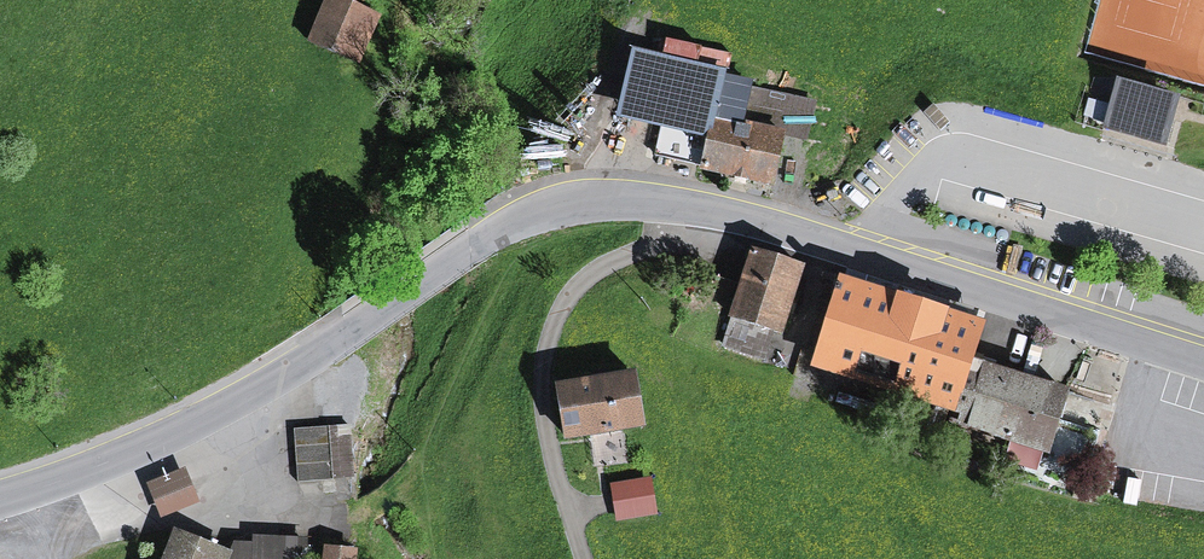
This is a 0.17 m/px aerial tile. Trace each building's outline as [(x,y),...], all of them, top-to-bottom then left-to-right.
[(329,0),(324,0),(304,43),(358,68),(379,23),(329,0)] [(751,78),(630,49),(615,114),(708,136),(701,165),(769,182),(783,126),(741,116),(751,78)] [(1167,145),(1180,95),(1117,78),(1103,127),(1167,145)] [(801,264),(747,251),(731,317),(785,330),(801,264)] [(805,374),(950,422),(983,324),(837,276),(805,374)] [(1069,389),(978,360),(958,423),(1049,451),(1069,389)] [(634,372),(557,386),(567,443),(644,428),(634,372)] [(356,424),(294,429),(298,483),(360,478),(356,424)] [(185,469),(144,485),(159,522),(200,506),(185,469)] [(657,516),(650,477),(607,486),(615,524),(657,516)] [(170,531),(158,558),(230,558),(231,556),(170,531)] [(230,558),(309,558),(309,540),(235,538),(231,556),(230,558)] [(322,541),(320,558),(355,558),(356,545),(322,541)]
